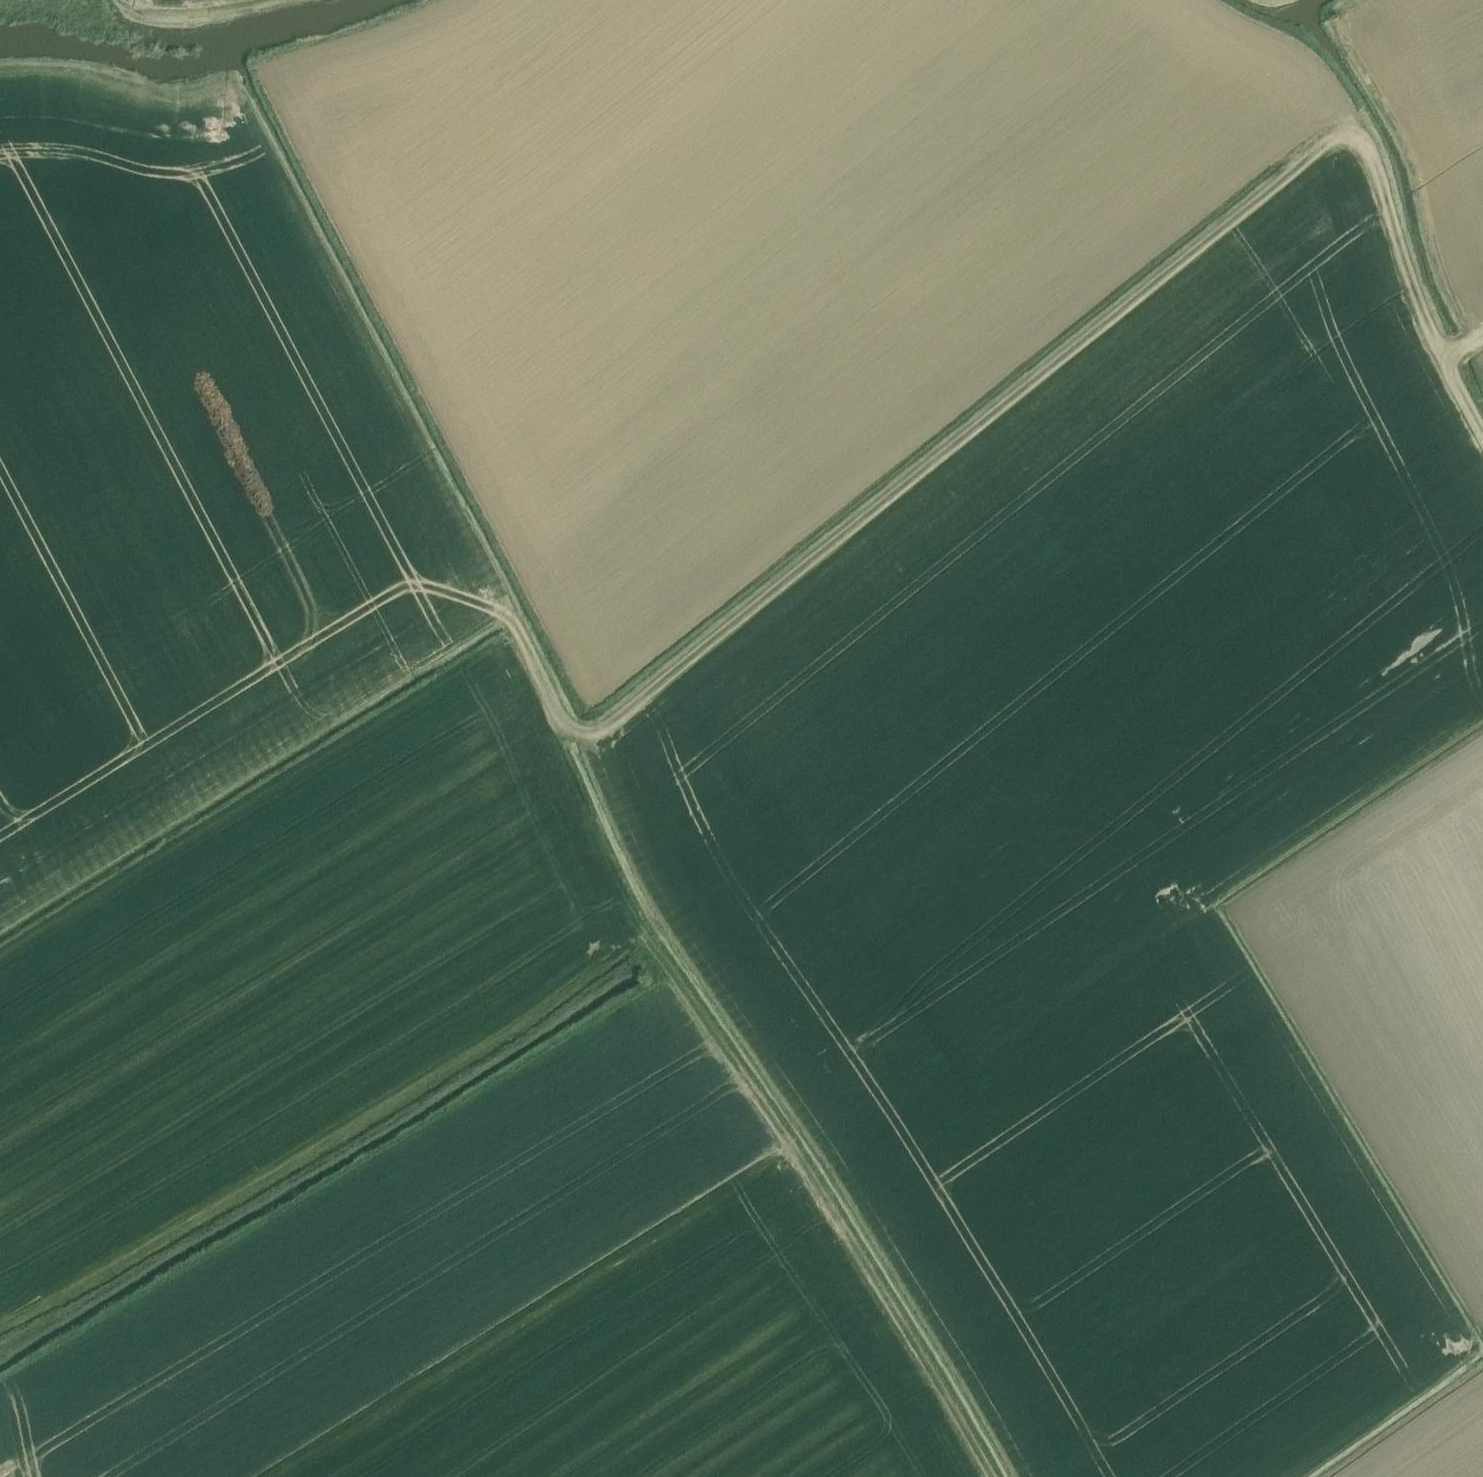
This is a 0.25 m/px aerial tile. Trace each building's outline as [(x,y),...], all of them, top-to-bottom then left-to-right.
[(400,576),(414,572),(410,560),(396,564),(400,576)]
